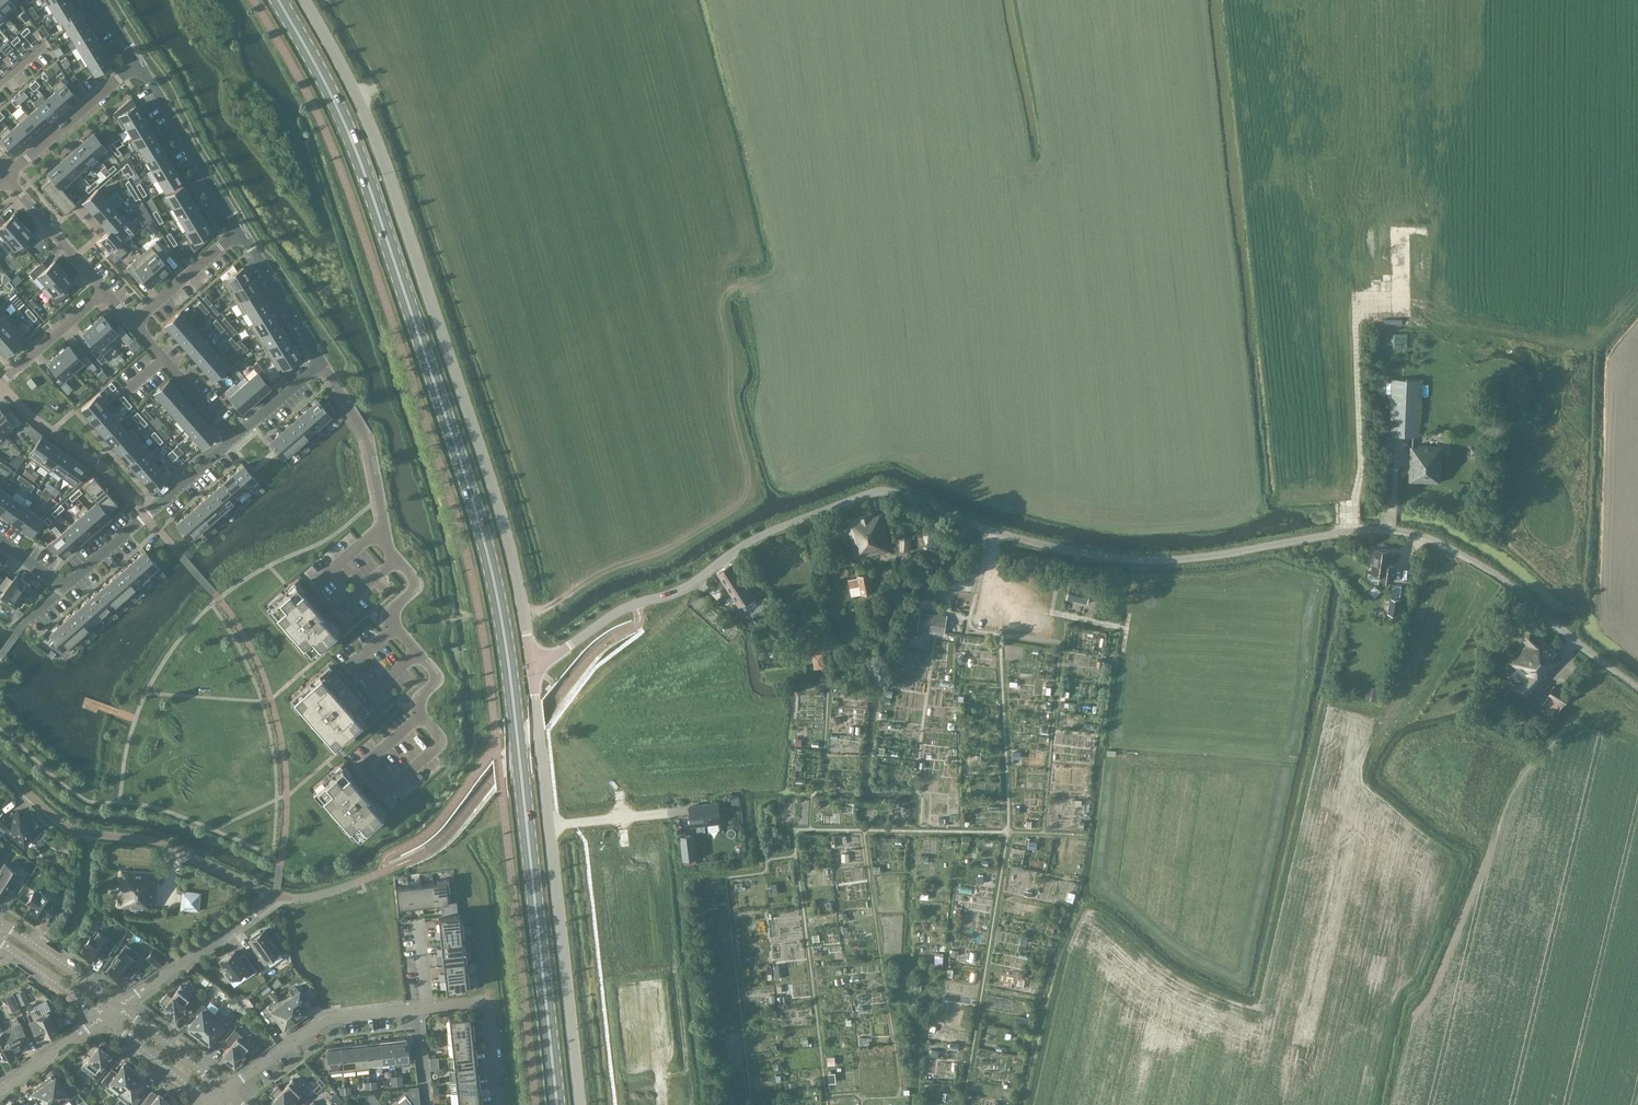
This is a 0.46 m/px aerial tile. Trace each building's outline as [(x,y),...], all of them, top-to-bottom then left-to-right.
[(3,12),(3,11),(13,3),(10,0),(0,0),(0,9),(3,12)] [(53,12),(69,2),(70,1),(69,0),(52,0),(48,3),(53,12)] [(70,1),(69,2),(53,12),(58,20),(69,14),(75,10),(70,1)] [(66,28),(69,27),(83,18),(78,8),(75,10),(69,14),(58,20),(65,30),(67,29),(66,28)] [(67,29),(69,32),(72,37),(89,27),(83,18),(69,27),(66,28),(67,29)] [(27,27),(20,32),(23,36),(30,30),(27,27)] [(89,27),(72,37),(77,46),(94,36),(89,27)] [(17,35),(10,41),(13,44),(20,39),(17,35)] [(94,36),(77,46),(83,55),(100,45),(94,36)] [(0,46),(0,49),(0,50),(3,53),(4,54),(12,48),(7,41),(0,46)] [(57,46),(53,49),(56,54),(57,55),(63,52),(59,45),(57,46)] [(88,64),(105,54),(100,45),(83,55),(88,64)] [(86,65),(92,75),(111,63),(105,54),(88,64),(86,65)] [(65,56),(59,60),(61,62),(63,66),(69,63),(65,56)] [(64,75),(51,86),(67,105),(77,97),(71,91),(75,88),(64,75)] [(59,113),(67,105),(51,86),(51,87),(54,91),(46,98),(59,113)] [(46,98),(37,106),(50,120),(59,113),(46,98)] [(129,99),(112,113),(122,129),(126,127),(143,116),(136,104),(133,106),(129,99)] [(41,128),(50,120),(37,106),(28,113),(25,109),(25,110),(41,128)] [(25,110),(16,118),(32,136),(41,128),(25,110)] [(143,116),(126,127),(133,137),(149,127),(143,116)] [(7,125),(23,144),(32,136),(16,118),(15,118),(19,122),(11,129),(7,125)] [(23,144),(7,125),(0,131),(0,136),(14,152),(23,144)] [(149,127),(133,137),(128,140),(135,152),(140,149),(157,139),(149,127)] [(83,140),(97,155),(106,147),(92,132),(83,140)] [(157,139),(140,149),(146,159),(163,149),(157,139)] [(83,140),(74,148),(88,163),(97,155),(83,140)] [(74,148),(65,156),(79,171),(88,163),(74,148)] [(163,149),(146,159),(152,169),(169,159),(163,149)] [(79,171),(65,156),(56,164),(69,179),(79,171)] [(169,159),(152,169),(158,179),(175,169),(169,159)] [(47,172),(51,176),(59,185),(61,186),(69,179),(56,164),(47,172)] [(175,169),(158,179),(164,189),(181,179),(175,169)] [(51,176),(41,185),(49,194),(59,185),(51,176)] [(49,194),(57,203),(68,194),(61,186),(59,185),(49,194)] [(173,207),(189,196),(182,185),(166,195),(173,207)] [(83,201),(91,211),(106,198),(97,188),(83,201)] [(76,203),(73,199),(68,194),(57,203),(65,212),(76,203)] [(110,195),(106,198),(91,211),(101,221),(115,209),(119,205),(110,195)] [(180,218),(196,208),(189,196),(173,207),(180,218)] [(182,232),(203,219),(196,208),(180,218),(186,229),(182,231),(182,232)] [(101,221),(109,231),(115,226),(124,219),(115,209),(101,221)] [(22,223),(13,213),(3,222),(0,219),(0,232),(5,238),(22,223)] [(182,232),(194,251),(207,239),(204,235),(210,231),(203,219),(182,232)] [(22,223),(5,238),(9,242),(3,247),(8,253),(9,251),(15,257),(25,248),(20,242),(31,233),(22,223)] [(124,236),(115,226),(109,231),(100,238),(109,249),(124,236)] [(161,258),(166,253),(155,241),(141,254),(160,276),(169,267),(161,258)] [(142,275),(150,284),(160,276),(141,254),(126,267),(137,279),(142,275)] [(54,260),(44,269),(39,263),(28,273),(34,278),(37,275),(46,285),(63,270),(54,260)] [(220,276),(229,291),(250,278),(243,266),(237,270),(233,264),(220,276)] [(61,289),(69,282),(71,280),(69,277),(63,270),(46,285),(54,295),(50,298),(55,304),(66,294),(61,289)] [(257,289),(250,278),(229,291),(236,302),(257,289)] [(243,313),(247,310),(264,300),(257,289),(236,302),(243,313)] [(11,295),(10,297),(18,307),(24,302),(19,298),(15,292),(11,295)] [(247,310),(254,321),(271,311),(264,300),(247,310)] [(165,324),(173,333),(188,320),(180,311),(165,324)] [(277,323),(271,311),(254,321),(249,324),(256,336),(277,323)] [(102,315),(92,323),(107,340),(117,331),(125,342),(131,337),(120,325),(115,329),(102,315)] [(7,317),(0,323),(0,341),(15,327),(7,317)] [(195,329),(188,320),(173,333),(181,342),(195,329)] [(107,340),(92,323),(83,332),(95,346),(90,351),(101,363),(106,358),(97,348),(107,340)] [(284,334),(277,323),(256,336),(263,347),(284,334)] [(5,354),(24,338),(15,327),(0,341),(0,348),(5,354)] [(1429,329),(1387,328),(1387,348),(1396,349),(1396,357),(1428,358),(1429,329)] [(181,342),(189,351),(203,338),(195,329),(181,342)] [(263,347),(270,358),(291,345),(284,334),(263,347)] [(203,338),(189,351),(197,360),(211,347),(203,338)] [(134,339),(129,344),(135,351),(140,346),(134,339)] [(68,345),(58,353),(73,370),(82,361),(91,371),(96,367),(86,355),(81,359),(68,345)] [(298,357),(291,345),(270,358),(281,376),(294,365),(292,361),(298,357)] [(197,360),(204,369),(219,356),(211,347),(197,360)] [(63,378),(69,373),(73,370),(58,353),(48,362),(61,376),(56,380),(67,393),(72,388),(63,378)] [(227,365),(219,356),(204,369),(212,378),(227,365)] [(102,371),(97,376),(102,382),(107,377),(102,371)] [(257,372),(248,380),(260,394),(270,386),(257,372)] [(26,382),(31,388),(36,384),(31,378),(26,382)] [(1390,378),(1388,435),(1419,436),(1421,380),(1390,378)] [(154,392),(162,401),(177,388),(169,379),(154,392)] [(251,402),(260,394),(248,380),(239,387),(251,402)] [(251,402),(239,387),(229,395),(242,410),(251,402)] [(184,397),(177,388),(162,401),(170,410),(184,397)] [(89,418),(108,401),(99,392),(81,408),(89,418)] [(192,406),(184,397),(170,410),(178,419),(192,406)] [(317,400),(307,408),(320,423),(334,410),(328,400),(322,405),(317,400)] [(97,427),(111,414),(104,405),(108,402),(108,401),(89,418),(97,427)] [(192,406),(178,419),(185,428),(200,415),(192,406)] [(307,408),(298,416),(311,431),(320,423),(307,408)] [(21,422),(12,411),(6,416),(0,409),(0,429),(6,435),(21,422)] [(138,422),(139,421),(143,418),(137,411),(132,415),(138,422)] [(104,435),(119,423),(111,414),(97,427),(104,435)] [(208,424),(200,415),(185,428),(193,436),(208,424)] [(311,431),(298,416),(288,425),(301,439),(311,431)] [(1451,458),(1463,458),(1464,419),(1453,418),(1451,458)] [(119,423),(104,435),(112,444),(131,428),(130,428),(127,431),(119,423)] [(216,433),(208,424),(193,436),(201,446),(216,433)] [(288,425),(279,433),(292,447),(301,439),(288,425)] [(120,453),(139,437),(131,428),(112,444),(120,453)] [(292,447),(279,433),(269,441),(282,456),(292,447)] [(38,463),(52,443),(41,435),(26,455),(38,463)] [(146,446),(139,437),(120,453),(128,462),(146,446)] [(48,471),(51,466),(51,467),(63,451),(52,443),(38,463),(48,471)] [(1419,447),(1410,446),(1409,480),(1440,482),(1441,446),(1419,445),(1419,447)] [(128,462),(136,471),(154,455),(146,446),(128,462)] [(63,451),(51,467),(62,474),(74,458),(63,451)] [(155,455),(154,455),(136,471),(143,480),(158,467),(151,459),(155,455)] [(80,472),(84,466),(74,458),(62,474),(77,485),(86,477),(80,472)] [(233,473),(246,488),(256,479),(243,465),(233,473)] [(143,480),(151,489),(166,476),(158,467),(143,480)] [(246,488),(233,473),(223,481),(236,496),(246,488)] [(82,485),(90,494),(100,486),(92,477),(82,485)] [(236,496),(223,481),(214,490),(227,504),(236,496)] [(90,494),(96,501),(97,501),(99,503),(108,495),(100,486),(90,494)] [(0,512),(12,496),(2,489),(0,492),(0,512)] [(227,504),(214,490),(205,498),(218,512),(227,504)] [(99,503),(107,512),(116,504),(108,495),(99,503)] [(21,503),(12,496),(0,512),(10,519),(21,503)] [(195,506),(208,521),(218,512),(205,498),(195,506)] [(97,501),(96,501),(88,508),(84,504),(84,505),(100,523),(110,515),(107,512),(99,503),(97,501)] [(31,510),(21,503),(10,519),(20,526),(31,510)] [(75,512),(92,531),(100,523),(84,505),(75,512)] [(186,514),(199,529),(208,521),(195,506),(186,514)] [(31,510),(20,526),(30,533),(41,518),(41,517),(31,510)] [(70,524),(83,539),(92,531),(75,512),(75,513),(78,517),(70,524)] [(199,529),(186,514),(176,523),(189,537),(199,529)] [(873,516),(873,514),(847,519),(855,558),(890,551),(882,514),(873,516)] [(70,524),(61,532),(74,547),(83,539),(70,524)] [(63,556),(74,547),(61,532),(45,546),(55,553),(58,550),(63,556)] [(911,536),(898,535),(897,551),(910,551),(911,536)] [(1381,549),(1375,549),(1371,572),(1380,574),(1380,579),(1392,581),(1395,566),(1388,565),(1390,551),(1388,550),(1387,549),(1382,548),(1381,549)] [(144,550),(135,559),(148,573),(157,565),(144,550)] [(138,582),(148,573),(135,559),(125,567),(138,582)] [(732,563),(717,573),(739,606),(741,604),(746,611),(757,603),(753,597),(754,596),(738,572),(742,570),(737,563),(734,565),(732,563)] [(125,567),(116,575),(129,590),(138,582),(125,567)] [(874,592),(870,573),(857,575),(857,577),(848,579),(851,596),(874,592)] [(22,595),(30,584),(21,578),(20,579),(16,575),(12,580),(6,576),(0,584),(0,588),(4,591),(1,596),(14,605),(16,603),(19,605),(25,597),(22,595)] [(119,598),(129,590),(116,575),(106,583),(119,598)] [(97,592),(110,606),(119,598),(106,583),(97,592)] [(335,630),(319,611),(316,613),(314,611),(317,609),(313,604),(310,606),(309,604),(310,603),(294,584),(284,593),(269,606),(310,652),(335,630)] [(1067,598),(1086,603),(1089,590),(1070,586),(1067,598)] [(110,606),(97,592),(88,600),(101,614),(110,606)] [(1400,599),(1390,597),(1389,597),(1387,613),(1398,615),(1400,599)] [(88,600),(78,608),(91,623),(101,614),(88,600)] [(91,623),(78,608),(69,616),(82,631),(91,623)] [(944,635),(944,632),(947,615),(921,611),(918,631),(944,635)] [(73,639),(82,631),(69,616),(59,624),(74,641),(73,639)] [(74,641),(59,624),(50,633),(55,639),(49,644),(61,653),(74,641)] [(1528,694),(1559,660),(1553,656),(1556,652),(1548,644),(1532,630),(1523,640),(1527,644),(1527,645),(1512,662),(1527,676),(1519,685),(1528,694)] [(920,644),(920,632),(911,632),(911,644),(920,644)] [(821,668),(820,653),(810,653),(811,668),(821,668)] [(329,665),(314,678),(304,687),(292,697),(333,743),(369,712),(353,693),(351,695),(345,689),(347,687),(345,684),(329,665)] [(1562,705),(1569,695),(1554,686),(1547,696),(1542,704),(1556,713),(1562,705)] [(826,766),(835,767),(835,777),(844,777),(843,783),(849,784),(850,767),(852,767),(853,752),(827,750),(826,766)] [(589,778),(599,767),(587,756),(577,766),(589,778)] [(340,768),(330,776),(315,789),(356,835),(381,813),(365,794),(362,796),(361,794),(363,792),(359,787),(357,790),(355,788),(356,786),(340,768)] [(825,782),(826,793),(835,792),(834,781),(825,782)] [(9,816),(15,807),(6,800),(0,808),(0,809),(9,816)] [(686,806),(688,826),(716,822),(714,803),(686,806)] [(30,819),(24,814),(23,816),(16,810),(9,819),(2,813),(0,815),(0,828),(4,832),(5,830),(24,847),(31,839),(32,840),(43,829),(31,818),(30,819)] [(331,834),(325,837),(332,849),(338,846),(331,834)] [(677,836),(680,860),(692,858),(689,834),(677,836)] [(313,859),(328,851),(322,839),(307,846),(313,859)] [(4,863),(0,869),(0,889),(6,893),(15,879),(20,883),(28,871),(17,864),(13,869),(4,863)] [(150,908),(152,907),(155,873),(121,869),(117,907),(141,908),(142,907),(150,908)] [(435,904),(440,903),(448,902),(446,890),(449,889),(448,878),(438,880),(438,882),(433,883),(435,904)] [(433,883),(420,884),(422,905),(435,904),(433,883)] [(410,906),(422,905),(420,884),(408,886),(410,906)] [(397,908),(410,906),(408,886),(395,887),(397,908)] [(1066,889),(1063,898),(1071,901),(1074,892),(1066,889)] [(32,909),(30,911),(37,916),(38,914),(41,916),(43,913),(47,916),(57,901),(40,890),(38,893),(34,890),(26,902),(31,905),(29,907),(32,909)] [(198,911),(200,893),(183,891),(180,909),(198,911)] [(718,897),(701,898),(702,907),(718,906),(718,897)] [(448,902),(440,903),(441,915),(457,913),(456,901),(448,902)] [(437,916),(439,928),(462,925),(462,917),(459,918),(458,913),(457,913),(441,915),(437,916)] [(439,928),(440,941),(461,938),(460,933),(463,933),(462,925),(439,928)] [(92,957),(92,958),(94,960),(94,959),(95,959),(99,953),(105,957),(114,943),(109,940),(109,939),(99,931),(100,931),(98,929),(97,930),(96,930),(92,936),(90,935),(85,942),(87,943),(82,950),(92,957)] [(256,951),(251,955),(262,971),(268,966),(264,961),(278,952),(263,930),(260,932),(259,930),(250,937),(251,938),(249,940),(256,951)] [(441,953),(465,951),(464,943),(461,943),(461,938),(440,941),(441,953)] [(112,962),(107,969),(110,970),(108,972),(117,978),(119,977),(121,978),(126,972),(126,971),(130,966),(134,969),(143,957),(125,944),(116,956),(117,957),(113,962),(112,962)] [(153,947),(146,957),(157,964),(164,955),(153,947)] [(255,970),(243,953),(238,957),(233,951),(219,961),(225,970),(223,972),(229,981),(242,972),(246,977),(255,970)] [(441,953),(443,966),(464,963),(463,959),(466,959),(465,951),(441,953)] [(443,966),(444,978),(465,976),(468,976),(467,968),(464,968),(464,963),(443,966)] [(468,976),(465,976),(444,978),(445,991),(466,989),(466,984),(469,983),(468,976)] [(164,1007),(161,1010),(167,1015),(169,1012),(174,1015),(182,1005),(188,1009),(197,998),(180,985),(171,996),(166,992),(159,1002),(163,1005),(163,1006),(164,1007)] [(278,998),(296,1022),(305,1016),(303,1014),(305,1012),(298,1002),(303,998),(295,986),(278,998)] [(231,1007),(235,1002),(227,996),(223,1001),(231,1007)] [(232,1005),(237,1013),(249,1005),(245,998),(232,1005)] [(287,1029),(296,1022),(278,998),(262,1010),(270,1021),(276,1017),(283,1028),(285,1026),(287,1029)] [(188,1030),(196,1037),(215,1014),(199,1001),(190,1012),(195,1016),(187,1026),(189,1028),(188,1030)] [(34,1010),(26,1013),(37,1037),(36,1037),(37,1038),(56,1029),(55,1029),(51,1019),(54,1018),(51,1011),(48,1013),(46,1010),(38,1013),(34,1010)] [(215,1014),(196,1037),(205,1044),(207,1042),(209,1044),(217,1033),(222,1038),(231,1027),(215,1014)] [(450,1030),(470,1028),(473,1028),(472,1020),(469,1020),(469,1015),(448,1017),(450,1030)] [(2,1031),(12,1051),(13,1051),(13,1050),(12,1051),(12,1050),(24,1044),(23,1043),(23,1044),(21,1040),(27,1037),(17,1017),(9,1021),(9,1027),(2,1031)] [(876,1019),(874,1026),(883,1028),(885,1021),(876,1019)] [(472,1040),(471,1036),(474,1035),(473,1028),(470,1028),(450,1030),(451,1043),(472,1040)] [(230,1044),(222,1054),(227,1058),(224,1061),(229,1066),(232,1063),(233,1063),(234,1063),(238,1066),(246,1057),(241,1053),(250,1042),(234,1029),(225,1040),(230,1044)] [(12,1051),(2,1031),(0,1031),(0,1056),(0,1057),(12,1051)] [(395,1042),(392,1042),(395,1066),(408,1064),(408,1059),(412,1058),(411,1046),(406,1047),(405,1038),(395,1039),(395,1042)] [(389,1040),(379,1041),(381,1062),(389,1061),(390,1066),(395,1066),(392,1042),(389,1043),(389,1040)] [(472,1045),(472,1040),(451,1043),(452,1055),(476,1052),(475,1045),(472,1045)] [(369,1045),(366,1045),(368,1068),(369,1068),(368,1063),(381,1062),(379,1041),(368,1042),(369,1045)] [(97,1080),(106,1068),(112,1061),(111,1061),(106,1058),(106,1057),(109,1053),(104,1050),(106,1046),(101,1042),(98,1045),(97,1045),(97,1046),(92,1042),(84,1052),(89,1055),(80,1067),(97,1080)] [(355,1070),(368,1068),(366,1045),(363,1045),(363,1043),(352,1044),(355,1070)] [(355,1070),(352,1044),(342,1045),(342,1048),(340,1048),(342,1071),(355,1070)] [(329,1073),(342,1071),(340,1048),(337,1048),(336,1045),(326,1047),(327,1056),(322,1056),(323,1068),(328,1068),(329,1073)] [(213,1059),(221,1051),(216,1046),(208,1054),(213,1059)] [(477,1060),(476,1052),(452,1055),(454,1067),(474,1065),(474,1061),(477,1060)] [(436,1057),(428,1057),(430,1069),(437,1069),(436,1057)] [(117,1094),(135,1071),(127,1064),(125,1066),(123,1064),(115,1075),(109,1070),(101,1081),(117,1094)] [(455,1080),(478,1077),(478,1069),(475,1070),(474,1065),(454,1067),(455,1080)] [(135,1071),(117,1094),(131,1104),(135,1104),(142,1096),(136,1091),(144,1081),(142,1080),(144,1077),(135,1071)] [(887,1088),(894,1087),(892,1074),(885,1075),(887,1088)] [(58,1104),(60,1104),(75,1094),(67,1083),(62,1087),(54,1076),(52,1078),(50,1075),(41,1082),(58,1104)] [(479,1085),(478,1077),(455,1080),(456,1092),(477,1090),(477,1085),(479,1085)] [(307,1094),(292,1079),(282,1089),(277,1085),(269,1094),(273,1098),(272,1099),(273,1099),(270,1103),(272,1104),(278,1104),(296,1104),(307,1094)] [(41,1082),(32,1088),(34,1090),(32,1092),(39,1103),(36,1104),(58,1104),(41,1082)] [(458,1104),(481,1102),(480,1094),(477,1094),(477,1090),(456,1092),(458,1104)] [(365,1097),(372,1104),(377,1104),(380,1102),(372,1092),(365,1097)] [(171,1098),(165,1093),(163,1096),(158,1093),(150,1103),(144,1099),(139,1104),(171,1104),(168,1103),(169,1102),(168,1101),(171,1098)]
